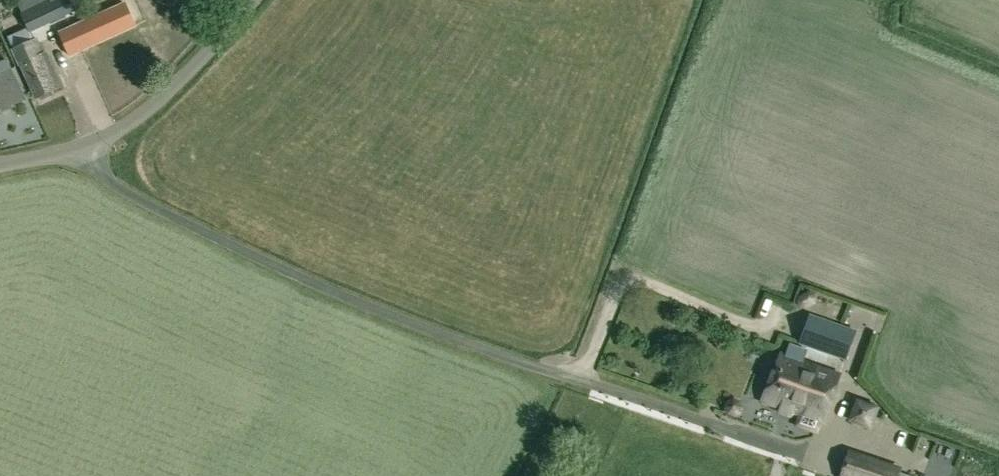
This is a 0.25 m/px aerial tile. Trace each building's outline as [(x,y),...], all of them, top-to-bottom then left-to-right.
[(74,12),(68,0),(24,0),(16,3),(30,33),(74,12)] [(86,21),(60,33),(70,55),(96,42),(134,25),(124,3),(86,21)] [(52,95),(50,91),(63,85),(46,52),(44,52),(37,37),(11,50),(35,99),(39,97),(41,100),(52,95)] [(12,105),(24,100),(12,71),(0,76),(0,112),(13,106),(12,105)] [(812,293),(806,292),(798,296),(796,302),(799,307),(804,308),(813,303),(815,298),(812,293)] [(810,315),(800,344),(845,359),(855,331),(810,315)] [(840,375),(803,361),(807,351),(790,345),(786,355),(781,354),(761,401),(801,415),(798,425),(817,432),(820,421),(824,422),(840,375)] [(899,470),(849,452),(841,475),(897,475),(899,470)]
